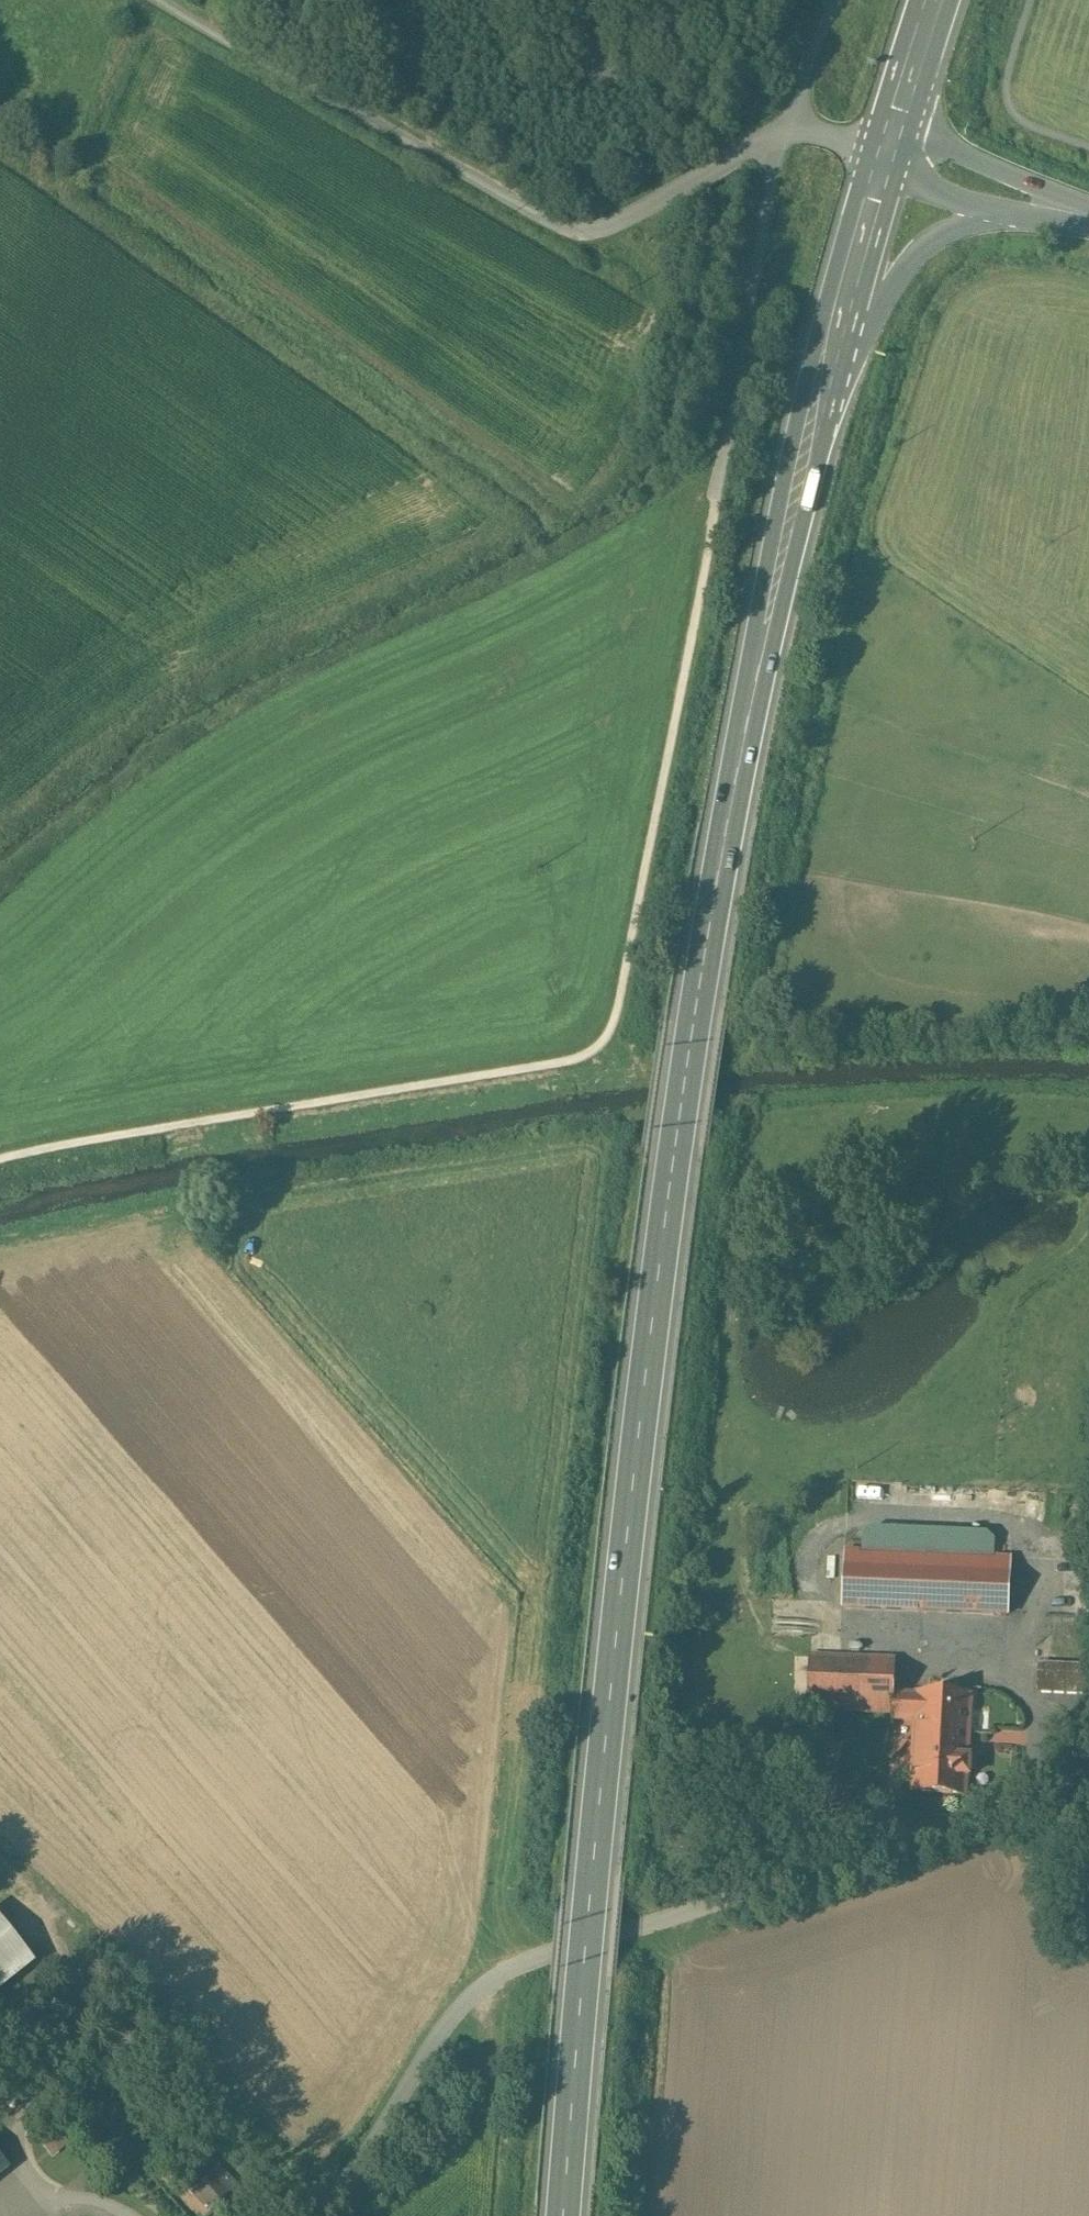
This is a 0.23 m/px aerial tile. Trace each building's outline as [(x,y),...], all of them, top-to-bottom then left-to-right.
[(841,1547),(841,1606),(1009,1608),(1010,1551),(994,1552),(994,1535),(984,1527),(870,1525),(861,1530),(861,1547),(841,1547)] [(895,1707),(895,1692),(895,1653),(812,1653),(811,1706),(895,1707)] [(1036,1667),(1036,1695),(1088,1695),(1088,1666),(1036,1667)] [(913,1714),(913,1692),(895,1692),(895,1707),(895,1714),(913,1714)] [(913,1692),(913,1714),(967,1715),(967,1693),(913,1692)] [(967,1715),(913,1714),(912,1792),(966,1793),(967,1715)] [(0,1917),(0,1980),(31,1956),(0,1917)]
